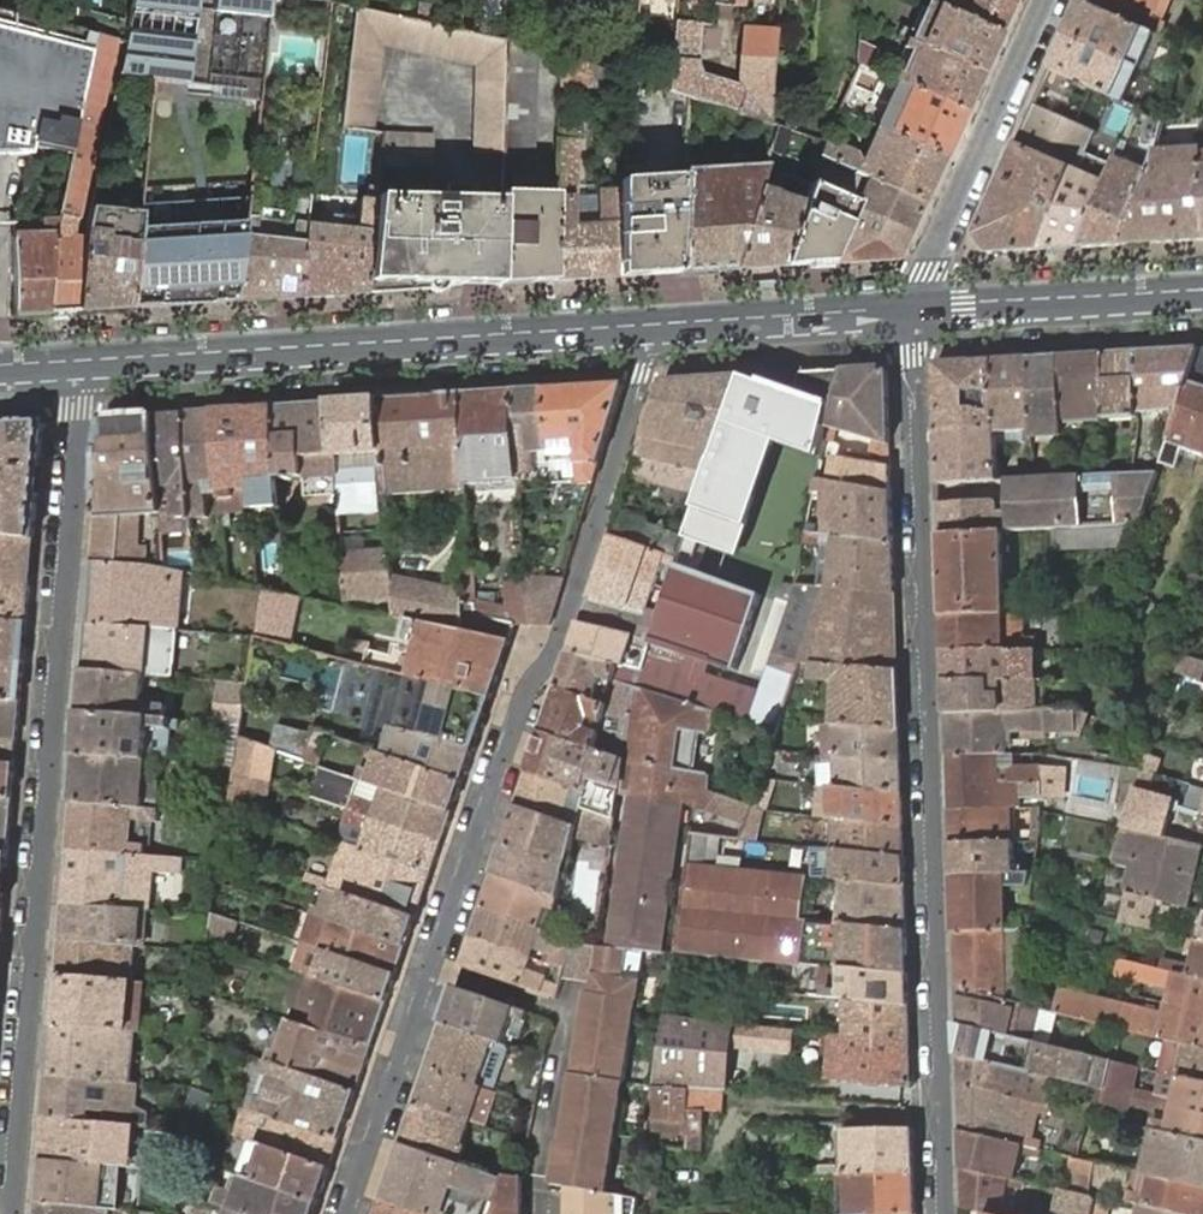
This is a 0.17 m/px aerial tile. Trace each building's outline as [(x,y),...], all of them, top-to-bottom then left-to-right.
[(129,26),(126,43),(119,73),(154,78),(185,82),(188,82),(262,87),(271,3),(271,0),(134,0),(129,26)] [(313,0),(289,0),(287,14),(313,17),(315,0),(313,0)] [(1016,0),(945,0),(946,3),(947,4),(944,10),(1001,35),(1016,0)] [(1082,1),(1147,31),(1156,35),(1157,35),(1172,0),(1082,0),(1082,1)] [(1066,35),(1141,68),(1144,61),(1153,42),(1156,35),(1147,31),(1082,1),(1066,35)] [(902,27),(898,36),(907,40),(984,73),(1001,35),(944,10),(930,4),(927,11),(917,34),(911,31),(902,27)] [(420,6),(418,22),(439,27),(440,8),(420,6)] [(342,128),(374,132),(383,45),(477,66),(474,149),(504,150),(506,83),(507,43),(502,41),(459,32),(439,27),(418,22),(400,18),(395,17),(365,10),(355,7),(342,124),(342,128)] [(917,34),(927,11),(921,8),(911,31),(917,34)] [(13,155),(33,155),(34,147),(70,155),(77,122),(91,52),(95,36),(74,30),(32,19),(0,12),(0,156),(13,155)] [(114,40),(126,43),(129,26),(75,13),(74,30),(95,36),(110,39),(114,40)] [(672,59),(670,91),(689,97),(736,112),(744,86),(740,85),(702,73),(698,62),(701,24),(675,21),(672,59)] [(742,54),(740,85),(744,86),(736,112),(770,123),(776,57),(778,30),(744,27),(742,54)] [(1138,75),(1141,68),(1066,35),(1051,70),(1125,102),(1129,94),(1138,75)] [(110,39),(95,36),(91,52),(77,122),(70,155),(58,214),(57,222),(54,237),(67,238),(75,219),(77,217),(114,40),(110,39)] [(893,71),(889,79),(911,88),(966,112),(984,73),(907,40),(903,48),(916,54),(906,77),(893,71)] [(539,51),(507,43),(506,83),(504,150),(537,151),(539,51)] [(589,64),(560,55),(560,68),(559,86),(572,86),(573,81),(588,86),(588,75),(589,64)] [(622,74),(595,65),(589,64),(588,75),(622,86),(622,74)] [(878,127),(891,133),(911,88),(889,79),(857,64),(856,72),(839,110),(878,127)] [(1123,146),(1125,140),(1138,109),(1125,102),(1051,70),(1034,107),(1123,146)] [(911,88),(891,133),(946,158),(966,112),(911,88)] [(1107,184),(1117,160),(1123,146),(1034,107),(1018,144),(1074,169),(1107,184)] [(1125,140),(1155,153),(1165,120),(1138,109),(1125,140)] [(827,140),(826,143),(821,157),(869,178),(925,203),(946,158),(878,127),(861,163),(856,154),(827,140)] [(554,280),(618,277),(620,209),(620,194),(604,195),(604,185),(604,184),(598,184),(598,196),(598,224),(575,226),(575,197),(574,197),(577,139),(571,139),(571,129),(557,129),(557,138),(555,195),(554,198),(554,280)] [(432,135),(383,132),(380,166),(431,164),(432,135)] [(989,253),(1042,250),(1059,207),(1074,169),(1018,144),(1002,178),(976,236),(989,253)] [(1202,240),(1202,150),(1155,153),(1149,173),(1122,245),(1165,242),(1202,240)] [(1080,247),(1122,245),(1149,173),(1117,160),(1107,184),(1080,247)] [(698,169),(685,170),(684,176),(678,273),(733,269),(758,191),(762,178),(766,166),(698,169)] [(264,170),(252,168),(249,191),(261,193),(264,170)] [(1042,250),(1080,247),(1107,184),(1074,169),(1059,207),(1042,250)] [(647,275),(678,273),(684,176),(620,181),(620,185),(620,194),(620,209),(618,277),(647,275)] [(758,191),(733,269),(782,267),(802,208),(809,189),(779,178),(772,195),(758,191)] [(912,233),(925,203),(869,178),(857,205),(856,208),(912,233)] [(604,195),(620,194),(620,185),(604,185),(604,195)] [(856,208),(857,205),(811,185),(809,189),(802,208),(782,267),(831,263),(856,208)] [(261,193),(249,191),(248,198),(244,236),(237,301),(299,297),(305,244),(307,224),(309,204),(310,198),(294,196),(290,224),(259,220),(261,193)] [(21,220),(16,192),(0,195),(0,224),(21,220)] [(537,195),(502,194),(501,223),(500,284),(554,280),(554,198),(555,195),(537,195)] [(372,231),(366,293),(433,288),(500,284),(501,223),(502,199),(376,196),(375,207),(372,231)] [(200,201),(141,205),(131,308),(237,301),(248,198),(200,201)] [(324,296),(366,293),(372,231),(375,207),(359,205),(357,230),(331,227),(324,296)] [(78,311),(131,308),(141,212),(91,208),(85,240),(78,311)] [(901,257),(912,233),(856,208),(831,263),(898,259),(901,257)] [(57,222),(50,221),(41,222),(42,237),(15,238),(16,315),(48,313),(54,237),(57,222)] [(305,244),(299,297),(324,296),(331,227),(307,224),(305,244)] [(54,237),(48,313),(78,311),(85,240),(67,238),(54,237)] [(781,281),(753,283),(754,293),(782,291),(781,281)] [(1198,348),(1135,352),(1138,413),(1165,411),(1165,415),(1167,415),(1167,421),(1174,421),(1187,381),(1198,348)] [(1198,348),(1187,381),(1174,421),(1159,462),(1176,468),(1184,444),(1191,447),(1199,449),(1202,451),(1202,348),(1198,348)] [(1135,352),(1104,354),(1106,421),(1138,419),(1138,413),(1135,352)] [(1104,354),(1059,356),(1062,429),(1072,428),(1072,417),(1098,415),(1098,427),(1107,427),(1106,421),(1104,354)] [(1059,356),(1030,358),(1032,439),(1063,437),(1062,429),(1059,356)] [(1030,358),(993,361),(995,427),(995,433),(1022,431),(1024,440),(1032,440),(1032,439),(1030,358)] [(995,427),(993,361),(936,364),(935,365),(935,366),(937,429),(995,427)] [(883,368),(844,370),(827,427),(825,439),(833,441),(837,430),(880,442),(890,444),(887,372),(883,368)] [(701,497),(696,509),(708,513),(714,515),(750,528),(780,442),(821,457),(821,455),(825,439),(827,427),(844,370),(803,373),(743,377),(726,424),(710,471),(703,490),(701,497)] [(726,424),(743,377),(663,382),(638,455),(633,468),(631,472),(701,497),(703,490),(710,471),(726,424)] [(623,384),(546,390),(551,457),(577,455),(577,465),(579,483),(594,482),(600,463),(624,385),(623,384)] [(546,390),(515,392),(520,475),(535,473),(535,467),(552,465),(551,457),(546,390)] [(515,392),(463,395),(468,484),(521,479),(520,475),(515,392)] [(422,397),(382,400),(385,453),(387,493),(447,489),(469,488),(468,484),(463,395),(422,397)] [(336,456),(351,456),(385,453),(382,400),(333,403),(336,456)] [(333,403),(274,407),(279,479),(305,478),(337,476),(337,472),(336,456),(333,403)] [(274,407),(245,409),(252,509),(281,507),(279,479),(274,407)] [(245,409),(215,411),(220,480),(222,510),(252,509),(245,409)] [(215,411),(184,413),(191,519),(208,518),(206,482),(220,480),(215,411)] [(184,413),(154,415),(159,485),(173,484),(174,514),(175,520),(191,519),(184,413)] [(96,517),(91,562),(117,565),(143,568),(144,546),(137,547),(139,516),(161,515),(159,485),(154,415),(104,418),(96,517)] [(42,421),(2,424),(8,535),(9,537),(34,539),(44,424),(42,421)] [(8,535),(2,424),(0,424),(0,534),(8,535)] [(995,427),(937,429),(938,483),(997,480),(995,433),(995,427)] [(891,466),(890,444),(880,442),(874,463),(891,466)] [(577,455),(551,457),(552,465),(552,473),(565,471),(565,479),(578,478),(577,465),(577,455)] [(821,455),(821,457),(816,479),(892,493),(891,466),(874,463),(821,455)] [(339,492),(340,514),(380,512),(377,469),(354,471),(353,462),(351,462),(351,456),(336,456),(337,472),(337,476),(339,492)] [(1009,480),(1012,530),(1086,526),(1086,494),(1116,494),(1115,525),(1140,524),(1157,473),(1156,473),(1133,474),(1106,475),(1064,477),(1034,479),(1009,480)] [(339,492),(337,476),(305,478),(306,494),(339,492)] [(892,493),(816,479),(813,494),(805,532),(823,534),(826,535),(893,543),(892,493)] [(159,485),(161,515),(174,514),(173,484),(159,485)] [(993,500),(939,502),(940,535),(995,532),(993,500)] [(618,513),(610,536),(640,546),(666,555),(678,559),(680,555),(682,549),(687,536),(618,511),(618,513)] [(1126,528),(1054,531),(1054,548),(1128,544),(1126,528)] [(1004,615),(1000,531),(995,532),(940,535),(943,617),(1004,615)] [(823,534),(805,532),(803,542),(822,545),(832,546),(827,588),(895,594),(893,543),(826,535),(823,534)] [(8,535),(0,534),(0,584),(30,587),(34,539),(9,537),(8,535)] [(676,566),(678,559),(666,555),(640,546),(610,536),(599,566),(656,586),(663,564),(674,568),(676,566)] [(342,552),(346,600),(394,597),(393,580),(391,550),(342,552)] [(117,565),(91,562),(87,623),(178,630),(183,573),(164,569),(143,568),(117,565)] [(461,568),(463,596),(463,606),(476,604),(476,615),(516,625),(529,625),(527,577),(507,579),(506,608),(476,602),(473,566),(461,568)] [(656,586),(599,566),(588,598),(646,612),(660,615),(663,607),(650,604),(656,586)] [(697,573),(676,566),(674,568),(668,590),(663,607),(660,615),(652,642),(652,643),(687,655),(709,662),(735,672),(761,596),(697,573)] [(565,578),(527,577),(529,625),(551,624),(565,578)] [(394,597),(395,617),(410,621),(511,641),(516,625),(476,615),(476,604),(463,606),(463,596),(416,586),(393,580),(394,597)] [(776,599),(789,603),(795,585),(794,585),(781,583),(776,599)] [(30,587),(0,584),(0,620),(27,623),(30,587)] [(789,603),(772,653),(800,663),(815,664),(897,671),(895,594),(827,588),(795,585),(789,603)] [(286,594),(264,590),(256,636),(256,637),(293,647),(304,598),(286,594)] [(570,653),(618,665),(643,670),(647,656),(652,643),(652,642),(660,615),(646,612),(588,598),(579,624),(570,653)] [(776,599),(751,673),(764,678),(772,653),(789,603),(776,599)] [(1029,615),(1004,615),(943,617),(945,650),(1016,650),(1032,650),(1034,649),(1034,638),(1023,639),(1022,620),(1029,620),(1029,615)] [(24,662),(27,623),(0,620),(0,660),(24,662)] [(491,697),(511,641),(410,621),(403,647),(395,645),(392,657),(370,652),(366,665),(411,677),(491,697)] [(178,630),(87,623),(83,671),(145,675),(174,678),(178,630)] [(1016,650),(945,650),(945,681),(1017,680),(1016,650)] [(1034,681),(1032,650),(1016,650),(1017,680),(1026,680),(1034,681)] [(570,653),(558,688),(607,706),(614,680),(618,665),(570,653)] [(800,663),(772,653),(764,678),(759,691),(753,710),(781,720),(800,663)] [(709,662),(687,655),(683,667),(705,674),(709,662)] [(1176,674),(1191,678),(1199,660),(1184,655),(1176,674)] [(618,665),(614,680),(634,686),(710,710),(716,712),(749,722),(753,710),(759,691),(705,674),(647,656),(643,670),(618,665)] [(24,662),(0,660),(0,699),(21,700),(24,662)] [(897,671),(815,664),(814,678),(837,680),(834,726),(899,731),(897,671)] [(486,715),(491,697),(411,677),(377,669),(370,694),(381,692),(382,688),(391,690),(386,709),(382,726),(387,727),(474,749),(486,715)] [(145,675),(83,671),(79,713),(167,719),(168,706),(161,706),(161,698),(144,697),(145,675)] [(708,731),(716,712),(710,710),(634,686),(614,680),(607,706),(595,751),(623,761),(636,765),(630,806),(626,830),(634,831),(626,888),(619,887),(614,922),(664,929),(669,894),(662,893),(670,836),(677,837),(682,803),(695,805),(694,807),(705,811),(706,789),(707,776),(673,772),(679,727),(708,731)] [(1026,680),(1017,680),(945,681),(946,714),(1027,711),(1026,680)] [(226,724),(243,725),(249,683),(221,682),(219,716),(227,717),(226,724)] [(558,688),(542,732),(595,751),(607,706),(558,688)] [(21,700),(0,699),(0,738),(17,740),(21,700)] [(1166,701),(1164,706),(1176,709),(1178,703),(1166,701)] [(998,754),(1007,753),(1006,747),(1006,729),(1011,729),(1023,728),(1024,736),(1043,735),(1040,726),(1045,726),(1045,728),(1048,729),(1057,728),(1068,728),(1080,732),(1088,714),(1076,709),(1027,711),(946,714),(948,755),(998,754)] [(167,719),(79,713),(76,754),(147,760),(151,727),(171,729),(178,729),(178,720),(172,720),(167,719)] [(307,755),(314,733),(280,722),(273,744),(307,755)] [(834,726),(833,725),(834,749),(824,748),(824,755),(834,756),(901,762),(899,731),(834,726)] [(162,761),(168,761),(171,729),(151,727),(147,760),(162,761)] [(383,754),(463,781),(474,749),(387,727),(380,747),(384,749),(383,754)] [(533,761),(529,772),(585,792),(581,808),(615,820),(617,804),(622,773),(623,761),(595,751),(542,732),(538,743),(533,761)] [(15,765),(17,740),(0,738),(0,764),(15,765)] [(235,772),(269,783),(274,750),(241,739),(236,766),(235,772)] [(309,749),(305,761),(318,765),(323,754),(309,749)] [(343,774),(452,812),(463,781),(383,754),(368,750),(363,766),(348,759),(343,774)] [(1007,753),(998,754),(999,768),(1007,768),(1021,768),(1021,753),(1007,753)] [(76,754),(72,802),(143,808),(158,809),(159,800),(144,798),(146,781),(160,783),(162,761),(147,760),(76,754)] [(948,755),(949,785),(1042,782),(1041,767),(1021,768),(1007,768),(999,768),(998,754),(948,755)] [(902,793),(901,762),(834,756),(824,755),(824,787),(835,787),(902,793)] [(622,773),(617,804),(630,806),(636,765),(623,761),(622,773)] [(12,800),(15,765),(0,764),(0,798),(12,800)] [(1060,766),(1041,767),(1042,782),(1051,782),(1061,782),(1060,766)] [(350,811),(441,842),(452,812),(343,774),(326,769),(315,799),(350,811)] [(264,816),(269,783),(235,772),(231,804),(264,816)] [(529,772),(517,807),(576,827),(581,808),(585,792),(529,772)] [(751,805),(750,809),(763,810),(774,780),(760,779),(751,805)] [(1014,808),(1020,808),(1020,797),(1043,797),(1043,790),(1051,791),(1051,782),(1042,782),(949,785),(950,810),(1002,808),(1010,808),(1014,808)] [(836,818),(903,826),(902,793),(835,787),(824,787),(818,786),(812,785),(814,815),(825,817),(836,818)] [(1174,805),(1173,809),(1178,811),(1181,802),(1182,801),(1135,787),(1132,793),(1174,805)] [(751,805),(706,789),(705,811),(744,824),(750,809),(751,805)] [(1131,799),(1121,827),(1164,837),(1173,809),(1174,805),(1132,793),(1131,799)] [(8,854),(12,800),(0,798),(0,854),(8,854)] [(158,822),(159,809),(158,809),(143,808),(72,802),(67,850),(144,856),(145,845),(130,844),(132,820),(138,821),(148,822),(158,822)] [(517,807),(504,845),(566,867),(574,833),(576,827),(517,807)] [(1033,807),(1032,830),(1040,830),(1041,810),(1041,807),(1033,807)] [(615,820),(581,808),(576,827),(574,833),(608,845),(615,820)] [(1002,808),(950,810),(951,844),(1014,842),(1015,842),(1014,808),(1010,808),(1002,808)] [(739,839),(755,841),(762,811),(750,809),(744,824),(740,838),(739,839)] [(431,872),(441,842),(350,811),(345,825),(368,834),(363,850),(431,872)] [(838,850),(904,857),(903,826),(836,818),(825,817),(825,823),(837,825),(838,850)] [(145,845),(148,822),(138,821),(132,820),(130,844),(145,845)] [(368,834),(345,825),(339,841),(344,843),(363,850),(368,834)] [(1164,837),(1121,827),(1114,861),(1133,865),(1127,893),(1128,893),(1178,905),(1185,907),(1201,846),(1164,837)] [(634,831),(626,830),(619,887),(626,888),(634,831)] [(1032,830),(1032,841),(1038,841),(1040,832),(1040,830),(1032,830)] [(706,835),(692,833),(688,865),(701,866),(706,835)] [(718,836),(706,835),(701,866),(714,867),(718,836)] [(670,836),(662,893),(669,894),(677,837),(670,836)] [(1015,867),(1014,842),(951,844),(952,875),(1002,874),(1020,873),(1020,866),(1015,867)] [(416,918),(431,872),(363,850),(344,843),(330,882),(307,874),(305,880),(328,888),(416,918)] [(504,845),(494,874),(558,897),(566,867),(504,845)] [(181,875),(182,859),(144,856),(67,850),(63,904),(144,911),(148,911),(152,872),(169,874),(181,875)] [(905,887),(904,857),(838,850),(839,881),(843,881),(905,887)] [(845,924),(840,924),(801,920),(806,877),(776,874),(714,867),(701,866),(688,865),(682,907),(675,952),(811,966),(842,968),(845,924)] [(169,874),(152,872),(148,911),(165,913),(169,874)] [(542,930),(549,932),(558,897),(494,874),(482,908),(535,926),(534,928),(542,930)] [(1002,874),(952,875),(954,931),(1005,930),(1002,874)] [(906,931),(905,887),(843,881),(839,881),(824,879),(823,889),(842,890),(840,924),(845,924),(906,931)] [(406,946),(416,918),(328,888),(320,910),(314,908),(312,914),(318,916),(406,946)] [(1128,893),(1121,922),(1147,928),(1152,907),(1176,913),(1178,905),(1128,893)] [(144,911),(63,904),(59,941),(134,946),(142,947),(145,947),(148,911),(144,911)] [(482,908),(472,937),(532,958),(535,949),(561,958),(559,964),(564,965),(569,943),(547,938),(549,932),(542,930),(534,928),(535,926),(482,908)] [(236,921),(213,914),(213,916),(209,942),(227,948),(236,921)] [(396,975),(406,946),(318,916),(308,945),(396,975)] [(614,922),(610,947),(618,948),(619,934),(652,937),(651,951),(661,952),(664,929),(614,922)] [(908,975),(906,931),(845,924),(842,968),(908,975)] [(1005,965),(1005,930),(954,931),(956,988),(1007,1000),(1017,1003),(1016,965),(1005,965)] [(619,934),(618,948),(628,949),(638,950),(650,951),(651,951),(652,937),(619,934)] [(472,937),(462,966),(543,994),(548,977),(527,970),(532,958),(472,937)] [(59,941),(56,977),(131,983),(134,946),(59,941)] [(1202,979),(1202,942),(1199,941),(1193,966),(1191,976),(1202,979)] [(557,1143),(551,1184),(569,1187),(607,1192),(640,981),(624,978),(628,949),(618,948),(610,947),(597,946),(569,943),(564,965),(561,978),(587,982),(560,1143),(557,1143)] [(387,1001),(396,975),(308,945),(303,944),(301,949),(306,951),(301,966),(293,963),(291,969),(299,972),(310,976),(387,1001)] [(1055,1013),(1058,1013),(1109,1025),(1160,1038),(1170,1040),(1202,1048),(1202,979),(1191,976),(1175,972),(1163,969),(1119,958),(1115,972),(1172,987),(1164,1020),(1159,1019),(1160,1014),(1062,990),(1055,1013)] [(1165,959),(1163,969),(1175,972),(1191,976),(1193,966),(1165,959)] [(909,1006),(908,975),(842,968),(811,966),(809,996),(827,997),(835,998),(843,999),(909,1006)] [(371,1049),(387,1001),(310,976),(299,1010),(295,1010),(291,1022),(371,1049)] [(140,1004),(142,983),(131,983),(56,977),(53,1027),(133,1032),(138,1033),(139,1012),(140,1004)] [(455,988),(443,1022),(493,1041),(505,1045),(508,1035),(521,1039),(527,1022),(530,1014),(517,1009),(455,988)] [(1031,1006),(1017,1003),(1007,1000),(956,988),(957,1024),(1023,1040),(1038,1043),(1049,1046),(1058,1013),(1055,1013),(1031,1006)] [(910,1042),(909,1006),(843,999),(835,998),(835,1004),(843,1005),(844,1035),(910,1042)] [(721,1093),(726,1044),(792,1051),(795,1030),(727,1023),(665,1017),(654,1091),(690,1092),(720,1093),(721,1093)] [(356,1091),(371,1049),(291,1022),(279,1056),(273,1054),(271,1063),(356,1091)] [(443,1022),(427,1068),(470,1083),(476,1085),(493,1041),(443,1022)] [(1009,1037),(957,1024),(958,1055),(1002,1065),(1009,1037)] [(53,1027),(48,1075),(129,1082),(131,1061),(131,1055),(133,1032),(53,1027)] [(911,1085),(910,1042),(844,1035),(833,1034),(829,1076),(911,1085)] [(1170,1040),(1162,1073),(1179,1077),(1202,1082),(1202,1048),(1170,1040)] [(1049,1046),(1038,1043),(1031,1071),(1060,1078),(1106,1089),(1112,1062),(1100,1059),(1049,1046)] [(1002,1065),(958,1055),(959,1083),(1046,1104),(1049,1090),(1056,1092),(1060,1078),(1031,1071),(1002,1065)] [(1179,1077),(1174,1100),(1132,1091),(1138,1067),(1112,1062),(1106,1089),(1100,1117),(1125,1123),(1129,1103),(1171,1112),(1168,1122),(1153,1118),(1151,1129),(1156,1130),(1202,1141),(1202,1082),(1179,1077)] [(339,1139),(356,1091),(271,1063),(267,1073),(268,1076),(261,1098),(258,1099),(255,1111),(339,1139)] [(427,1068),(415,1103),(469,1120),(470,1121),(484,1126),(496,1092),(480,1087),(476,1085),(470,1083),(427,1068)] [(129,1082),(48,1075),(45,1117),(126,1124),(147,1127),(148,1115),(145,1112),(143,1110),(139,1109),(135,1108),(137,1083),(129,1082)] [(1049,1104),(1046,1104),(959,1083),(961,1132),(1029,1147),(1038,1149),(1040,1139),(1032,1137),(1038,1112),(1047,1114),(1049,1104)] [(202,1122),(211,1096),(193,1089),(183,1115),(202,1122)] [(690,1092),(654,1091),(647,1131),(655,1132),(658,1118),(686,1119),(686,1133),(702,1134),(703,1111),(689,1110),(690,1092)] [(719,1112),(720,1093),(690,1092),(689,1110),(703,1111),(704,1111),(719,1112)] [(401,1143),(458,1163),(464,1145),(461,1144),(470,1121),(469,1120),(415,1103),(401,1143)] [(521,1128),(529,1131),(534,1105),(526,1103),(521,1128)] [(330,1169),(339,1139),(255,1111),(248,1129),(240,1126),(237,1136),(255,1143),(330,1169)] [(41,1160),(122,1167),(126,1124),(45,1117),(41,1160)] [(658,1118),(655,1132),(686,1133),(686,1119),(658,1118)] [(914,1174),(913,1129),(846,1130),(847,1166),(819,1166),(819,1175),(839,1174),(914,1174)] [(1146,1174),(1202,1187),(1202,1141),(1156,1130),(1146,1174)] [(1029,1147),(961,1132),(962,1167),(1007,1178),(1015,1179),(1020,1153),(1028,1155),(1029,1147)] [(702,1134),(686,1133),(685,1150),(703,1153),(703,1135),(702,1134)] [(318,1202),(330,1169),(255,1143),(243,1176),(318,1202)] [(401,1143),(382,1201),(421,1213),(473,1213),(418,1195),(419,1193),(402,1188),(409,1167),(426,1173),(428,1167),(462,1179),(467,1166),(458,1163),(401,1143)] [(1076,1158),(1068,1192),(1091,1198),(1094,1181),(1098,1163),(1078,1158),(1076,1158)] [(120,1209),(122,1167),(41,1160),(38,1201),(110,1208),(120,1209)] [(1127,1188),(1129,1183),(1143,1186),(1140,1196),(1132,1194),(1130,1201),(1141,1205),(1184,1213),(1202,1213),(1202,1187),(1146,1174),(1098,1163),(1094,1181),(1127,1188)] [(501,1197),(505,1180),(467,1166),(462,1179),(461,1184),(501,1197)] [(419,1193),(426,1173),(409,1167),(402,1188),(419,1193)] [(962,1167),(963,1208),(985,1213),(986,1213),(992,1213),(999,1213),(1007,1178),(962,1167)] [(914,1174),(839,1174),(840,1213),(916,1213),(914,1174)] [(318,1202),(243,1176),(237,1175),(230,1194),(220,1190),(214,1205),(227,1209),(232,1211),(242,1213),(314,1213),(318,1202)] [(522,1180),(522,1178),(520,1178),(507,1176),(505,1180),(501,1197),(496,1213),(522,1213),(522,1180)] [(636,1211),(638,1197),(607,1192),(569,1187),(569,1200),(569,1213),(635,1213),(636,1211)] [(1091,1198),(1068,1192),(1060,1190),(1054,1213),(1093,1213),(1095,1207),(1096,1201),(1095,1198),(1091,1198)] [(37,1213),(109,1213),(110,1208),(38,1201),(37,1213)] [(382,1201),(377,1213),(421,1213),(382,1201)] [(1096,1201),(1095,1207),(1093,1213),(1106,1213),(1109,1202),(1096,1201)] [(1139,1213),(1184,1213),(1141,1205),(1139,1213)]
